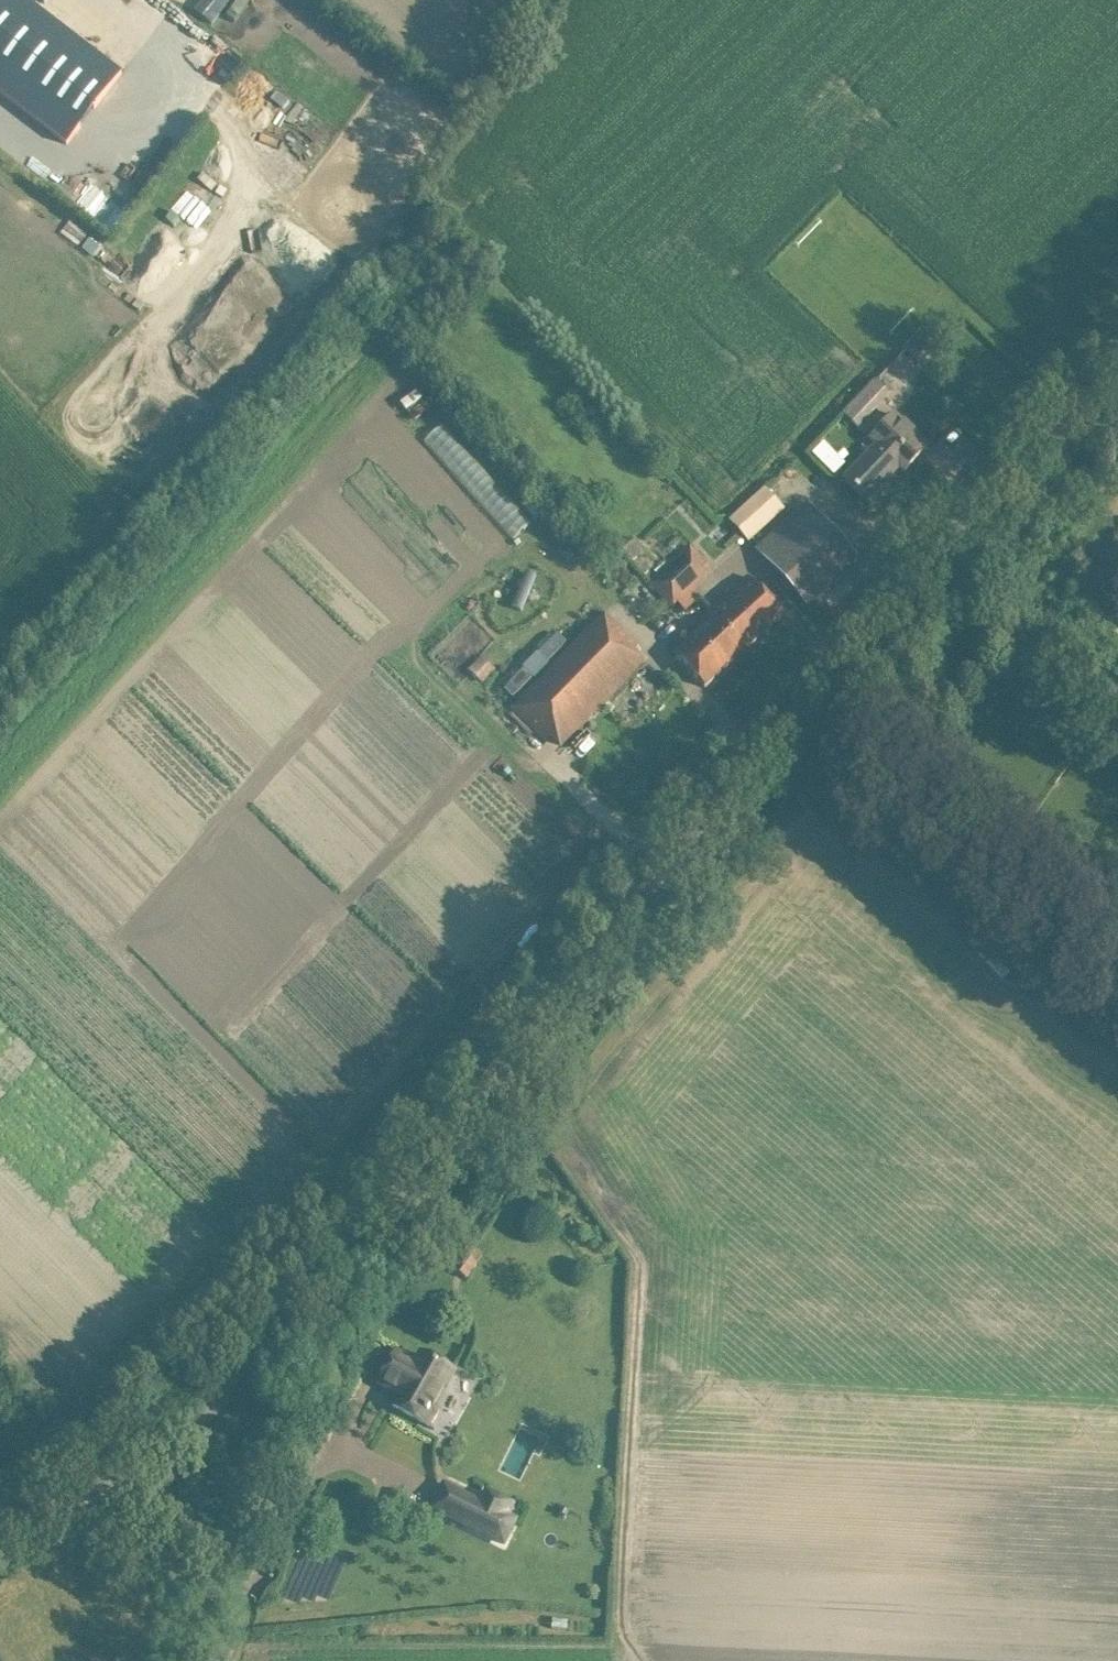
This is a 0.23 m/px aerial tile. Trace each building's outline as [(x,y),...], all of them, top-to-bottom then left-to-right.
[(26,0),(0,0),(0,93),(67,145),(121,74),(26,0)] [(219,29),(247,0),(213,0),(201,11),(219,29)] [(244,25),(259,7),(250,0),(236,18),(244,25)] [(912,348),(923,361),(937,349),(926,336),(912,348)] [(859,396),(842,413),(858,428),(874,411),(859,396)] [(879,488),(899,467),(904,472),(928,447),(894,415),(870,440),(877,446),(844,480),(869,504),(881,492),(879,488)] [(448,429),(428,447),(519,545),(539,527),(448,429)] [(765,488),(729,520),(748,542),(785,510),(765,488)] [(756,551),(796,595),(848,547),(808,503),(756,551)] [(1105,557),(1117,569),(1117,568),(1117,544),(1105,557)] [(643,546),(631,554),(638,566),(651,558),(643,546)] [(668,601),(708,564),(691,546),(651,582),(668,601)] [(672,652),(705,688),(783,616),(745,575),(703,614),(708,619),(672,652)] [(399,612),(396,622),(416,627),(419,616),(399,612)] [(605,613),(511,707),(515,711),(514,712),(544,742),(550,736),(561,747),(568,740),(570,741),(605,705),(605,704),(644,664),(632,652),(638,646),(605,613)] [(486,660),(476,678),(491,687),(501,669),(486,660)] [(464,1256),(454,1271),(466,1279),(477,1265),(464,1256)] [(435,1405),(453,1372),(421,1354),(416,1364),(396,1353),(379,1384),(385,1387),(386,1386),(392,1389),(391,1390),(399,1395),(392,1406),(420,1422),(425,1413),(428,1415),(430,1411),(427,1410),(431,1403),(435,1405)] [(432,1509),(503,1544),(515,1520),(444,1485),(432,1509)]
